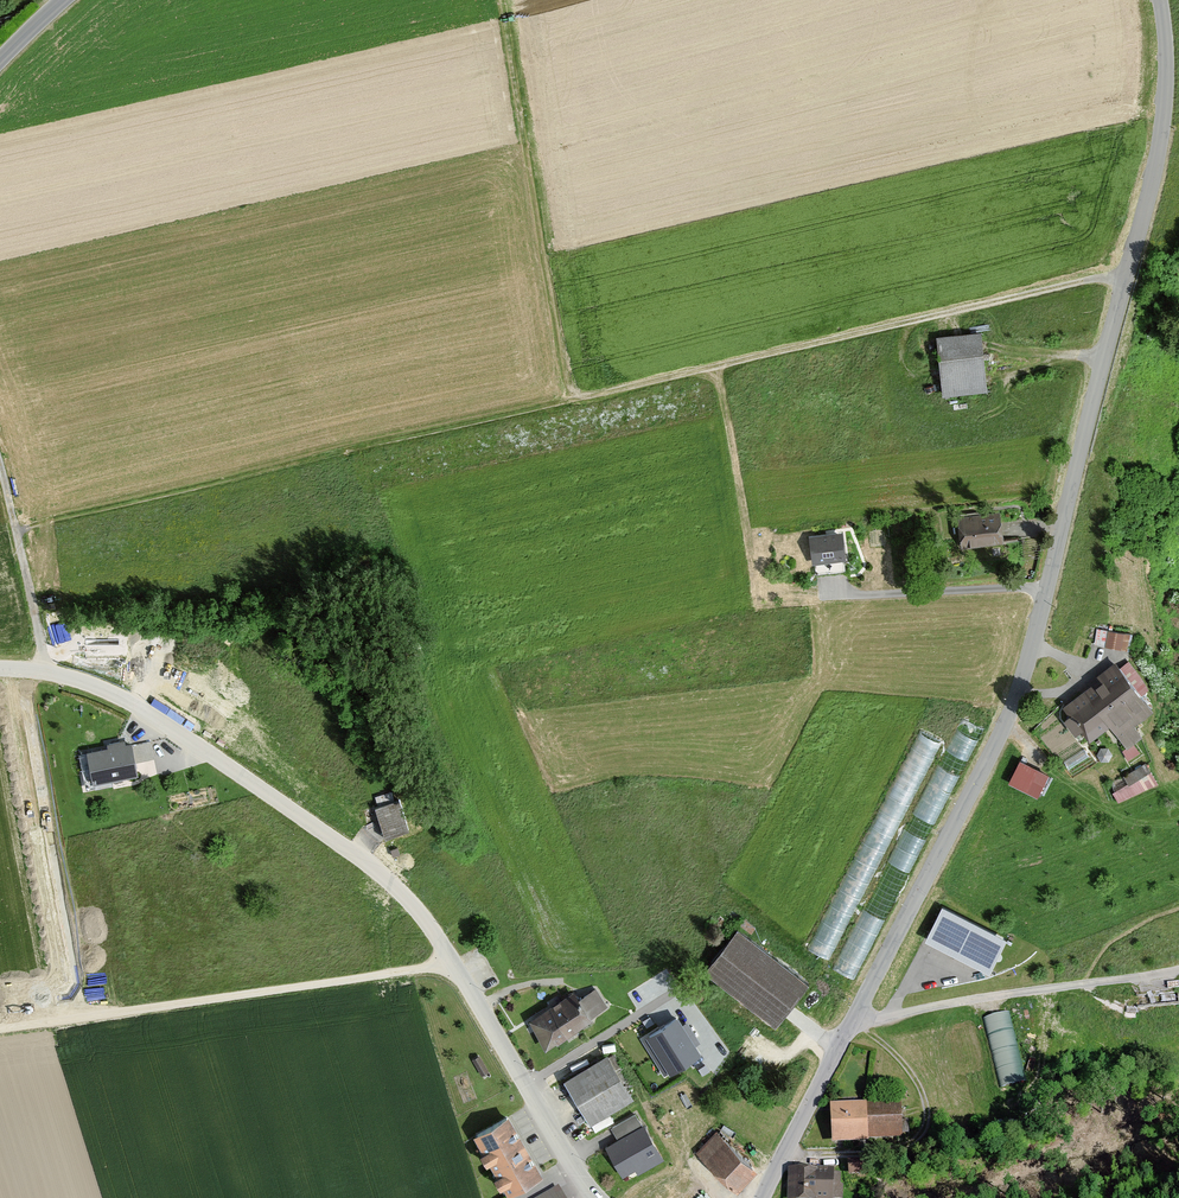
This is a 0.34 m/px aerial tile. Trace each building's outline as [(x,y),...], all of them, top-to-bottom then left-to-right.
[(984,390),(978,330),(934,334),(940,394),(984,390)] [(1002,542),(997,510),(955,516),(960,548),(1002,542)] [(840,531),(806,536),(810,563),(844,559),(840,531)] [(1120,649),(1123,633),(1107,630),(1104,646),(1120,649)] [(1152,710),(1114,662),(1060,705),(1068,714),(1061,719),(1074,735),(1079,730),(1088,741),(1108,725),(1126,749),(1142,737),(1133,726),(1152,710)] [(957,787),(984,724),(962,715),(938,769),(948,773),(944,782),(957,787)] [(934,757),(944,737),(922,727),(913,747),(934,757)] [(104,742),(104,745),(83,749),(90,783),(110,779),(109,776),(135,771),(128,740),(122,742),(122,738),(104,742)] [(1047,774),(1018,759),(1006,782),(1035,796),(1047,774)] [(1113,787),(1119,798),(1156,780),(1146,759),(1124,770),(1129,780),(1113,787)] [(408,831),(398,800),(374,808),(384,839),(393,836),(408,831)] [(400,855),(397,847),(390,850),(392,857),(400,855)] [(856,981),(904,875),(898,872),(901,865),(897,864),(892,876),(880,870),(834,971),(856,981)] [(1007,937),(942,904),(925,938),(990,971),(1007,937)] [(808,984),(735,933),(703,973),(773,1028),(808,984)] [(580,1001),(573,990),(527,1019),(545,1047),(591,1018),(580,1001)] [(595,991),(580,1001),(591,1018),(607,1008),(595,991)] [(1011,1008),(986,1014),(1001,1083),(1026,1078),(1011,1008)] [(700,1050),(677,1015),(648,1034),(671,1069),(700,1050)] [(605,1052),(563,1079),(589,1121),(632,1095),(605,1052)] [(488,1071),(479,1055),(471,1059),(480,1075),(488,1071)] [(900,1105),(829,1106),(828,1147),(868,1145),(868,1140),(904,1139),(900,1105)] [(663,1159),(636,1112),(610,1127),(617,1138),(604,1145),(622,1176),(634,1169),(637,1174),(663,1159)] [(542,1176),(508,1117),(472,1135),(506,1196),(542,1176)] [(756,1168),(715,1132),(695,1154),(737,1191),(756,1168)] [(787,1169),(786,1197),(831,1197),(833,1177),(825,1176),(825,1169),(787,1169)] [(557,1186),(536,1197),(564,1197),(557,1186)]
